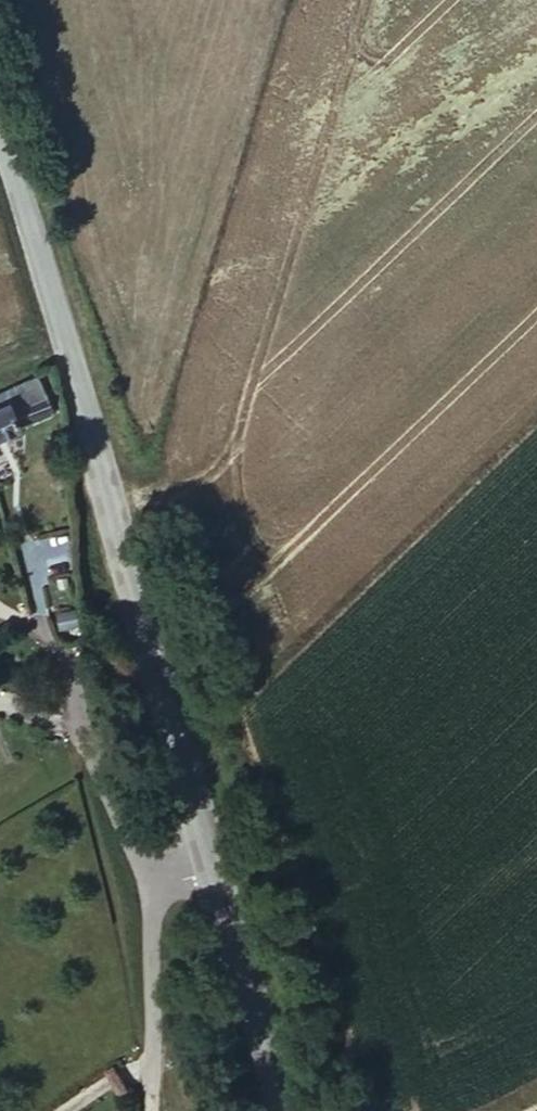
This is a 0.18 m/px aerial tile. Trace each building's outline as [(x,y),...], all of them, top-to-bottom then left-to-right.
[(0,409),(0,442),(47,422),(37,398),(4,412),(2,408),(0,409)]
